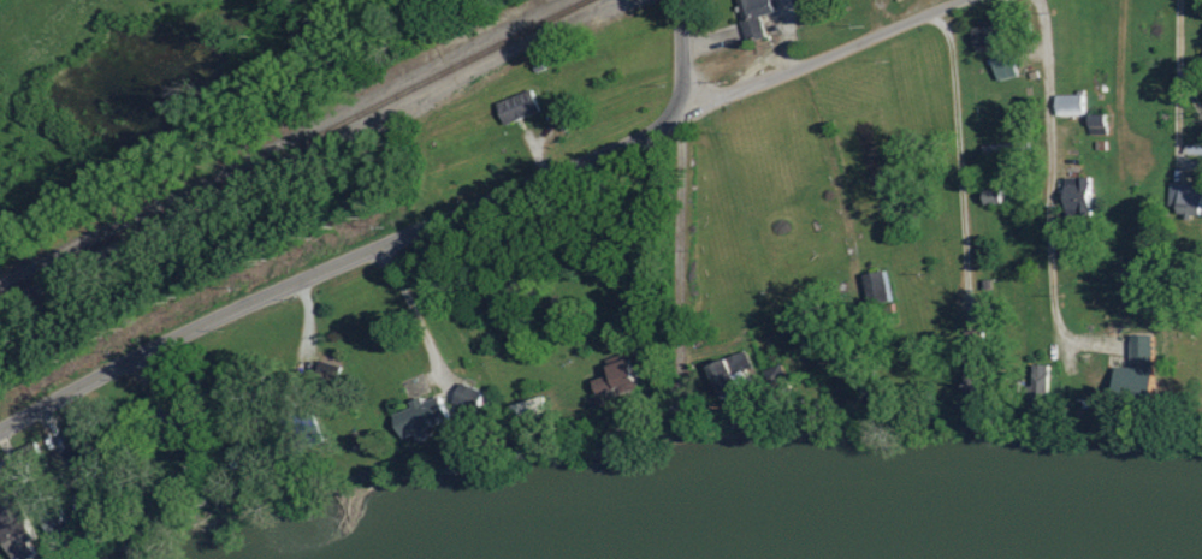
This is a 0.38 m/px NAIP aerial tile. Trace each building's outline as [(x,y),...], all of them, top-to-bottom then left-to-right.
[(749,41),(766,36),(760,15),(781,8),(779,0),(737,0),(749,41)] [(1011,45),(1007,21),(973,27),(977,51),(1011,45)] [(1020,77),(1015,56),(995,61),(1000,81),(1020,77)] [(497,102),(506,124),(540,111),(532,89),(497,102)] [(1058,95),(1059,116),(1085,115),(1084,94),(1058,95)] [(1091,135),(1109,134),(1109,114),(1091,114),(1091,135)] [(1092,176),(1068,177),(1068,215),(1093,214),(1092,176)] [(1171,183),(1171,213),(1201,214),(1201,184),(1171,183)] [(987,189),(988,204),(1005,203),(1005,188),(987,189)] [(865,275),(871,299),(892,294),(886,270),(865,275)] [(966,331),(965,346),(985,346),(985,331),(966,331)] [(1118,367),(1118,399),(1156,398),(1155,334),(1132,335),(1133,366),(1118,367)] [(711,365),(724,398),(738,392),(741,402),(763,394),(747,352),(711,365)] [(621,388),(622,393),(639,388),(630,353),(610,358),(614,375),(596,379),(600,394),(621,388)] [(1051,400),(1050,366),(1034,367),(1035,400),(1051,400)] [(486,392),(462,382),(454,400),(477,411),(486,392)] [(523,419),(548,413),(544,395),(518,402),(523,419)] [(450,420),(441,396),(424,402),(422,397),(411,401),(414,407),(394,414),(403,438),(415,434),(418,442),(429,437),(426,429),(450,420)] [(2,530),(14,558),(20,558),(41,550),(13,485),(0,491),(0,516),(5,529),(2,530)]
